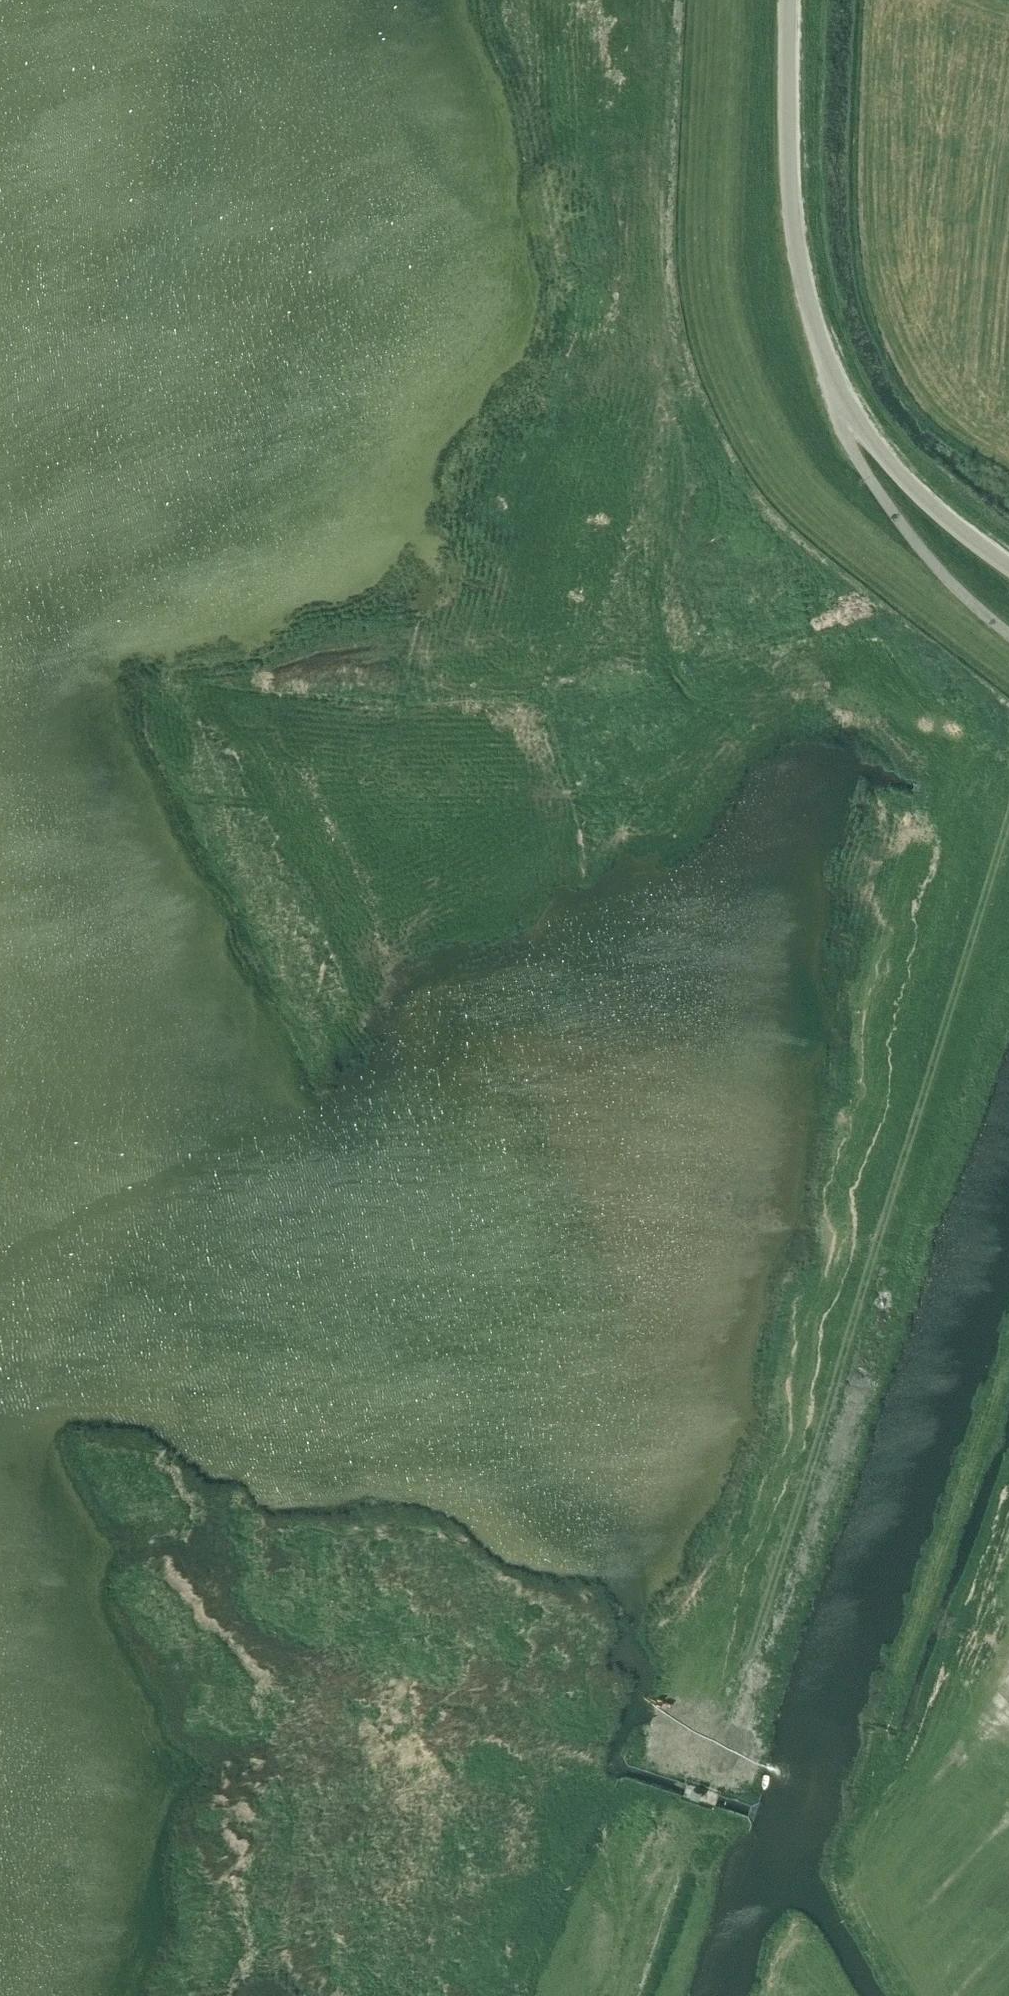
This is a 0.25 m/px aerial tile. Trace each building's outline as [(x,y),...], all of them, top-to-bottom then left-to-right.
[(698,1810),(703,1796),(694,1794),(692,1800),(688,1798),(685,1806),(698,1810)]
